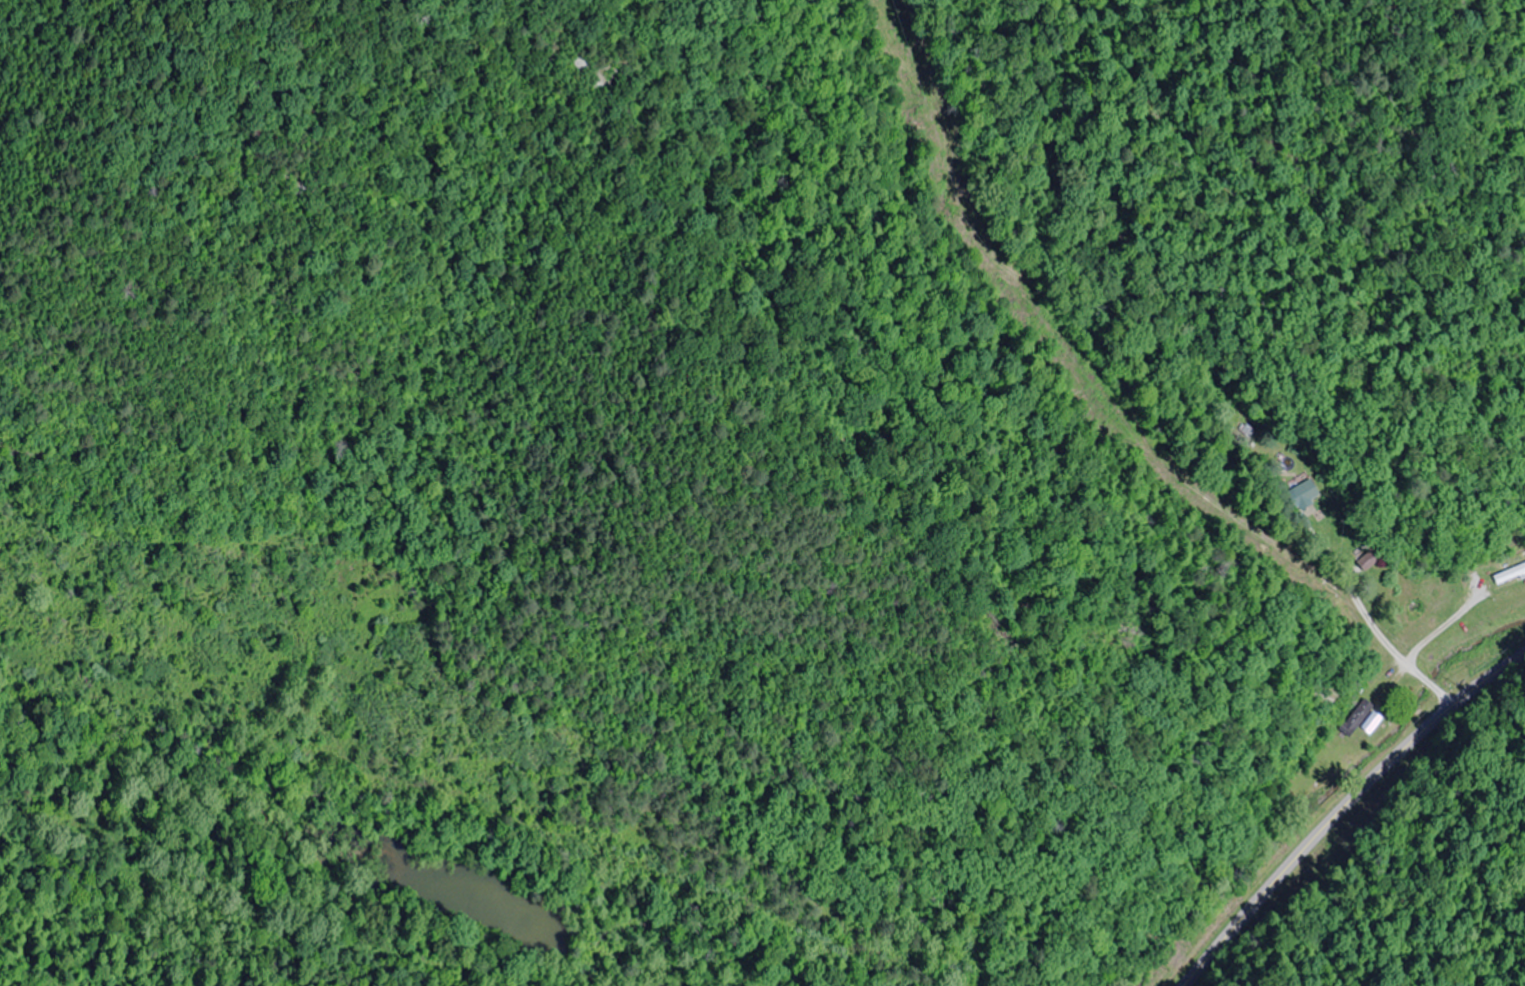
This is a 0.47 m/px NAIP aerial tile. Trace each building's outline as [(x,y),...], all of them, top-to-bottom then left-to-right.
[(1288,494),(1296,511),(1323,498),(1310,472),(1294,479),(1299,488),(1288,494)]
